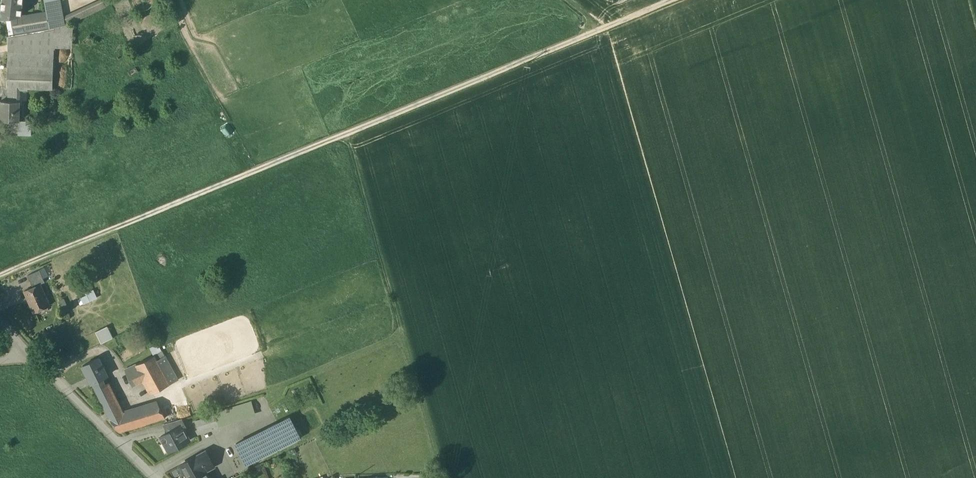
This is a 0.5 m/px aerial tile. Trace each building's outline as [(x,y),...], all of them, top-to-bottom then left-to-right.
[(0,17),(0,18),(1,19),(11,17),(22,15),(23,0),(2,0),(0,17)] [(22,15),(11,17),(14,34),(50,28),(45,0),(44,0),(46,11),(22,15)] [(50,28),(65,25),(64,19),(61,0),(45,0),(50,28)] [(103,1),(64,19),(65,25),(65,26),(106,7),(103,1)] [(55,28),(9,36),(7,86),(9,87),(20,87),(53,88),(55,28)] [(20,87),(9,87),(8,100),(19,101),(20,87)] [(8,100),(2,100),(1,120),(19,121),(20,101),(19,101),(8,100)] [(19,121),(18,135),(31,135),(32,121),(19,121)] [(39,270),(28,275),(33,287),(40,284),(45,282),(39,270)] [(33,287),(24,291),(34,312),(50,305),(40,284),(33,287)] [(91,285),(83,289),(86,294),(79,297),(81,304),(96,298),(91,285)] [(107,326),(96,332),(101,343),(112,338),(107,326)] [(154,355),(136,364),(144,378),(152,393),(169,383),(157,360),(154,355)] [(177,379),(164,356),(157,360),(169,383),(177,379)] [(99,358),(83,366),(92,384),(93,383),(104,377),(108,375),(99,358)] [(144,378),(136,364),(125,370),(132,384),(144,378)] [(104,377),(93,383),(96,389),(107,383),(104,377)] [(157,401),(109,416),(114,427),(119,431),(165,417),(157,401)] [(216,415),(209,416),(212,427),(219,425),(216,415)] [(209,416),(195,421),(198,431),(212,427),(209,416)] [(290,417),(269,427),(279,449),(301,439),(290,417)] [(181,419),(164,424),(168,432),(181,425),(183,428),(186,426),(181,419)] [(168,432),(160,436),(164,442),(166,441),(171,450),(190,440),(183,428),(181,425),(168,432)] [(269,427),(236,444),(247,465),(279,449),(269,427)] [(181,464),(188,477),(209,477),(205,470),(214,466),(206,451),(181,464)]
